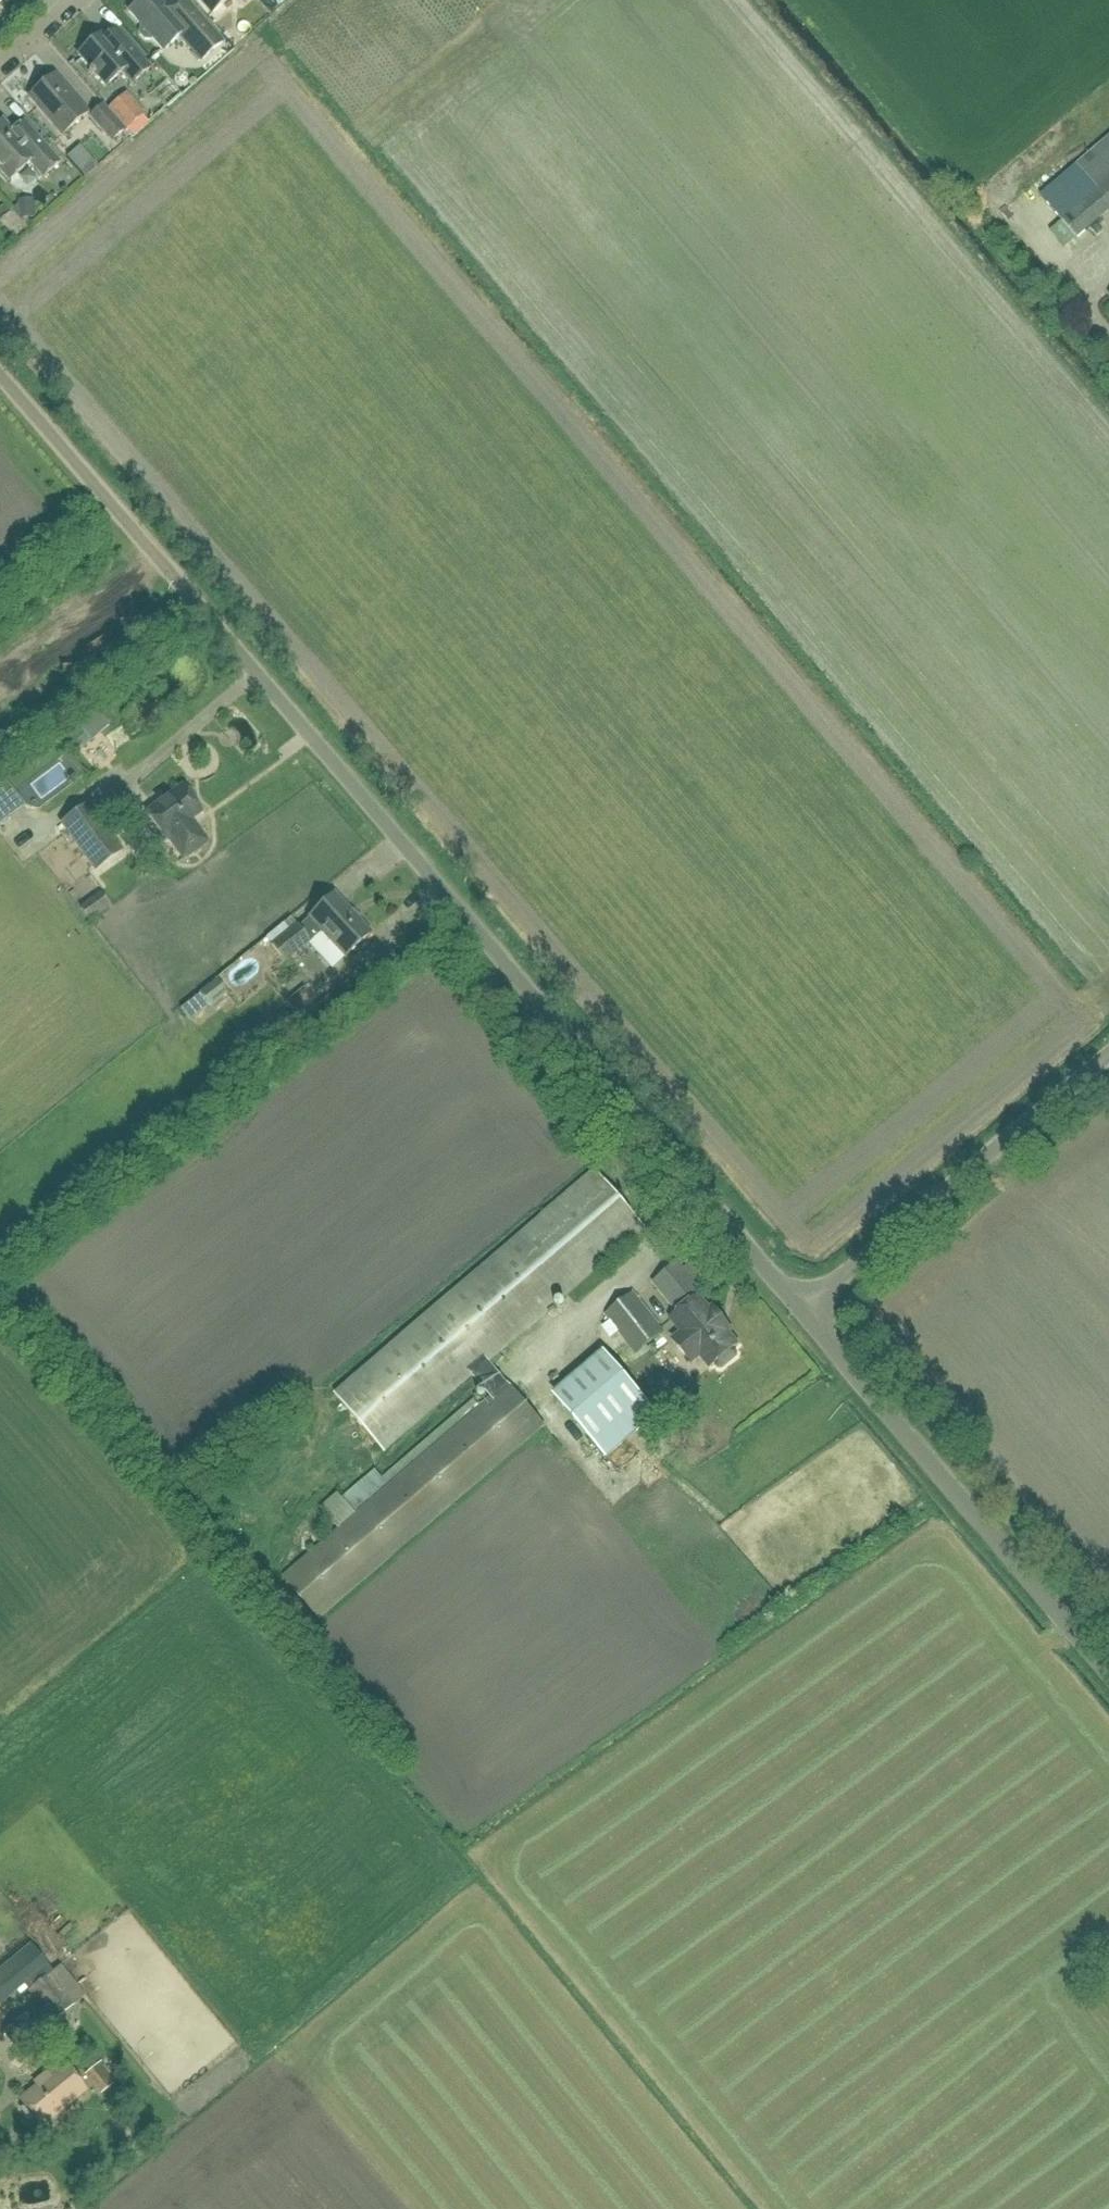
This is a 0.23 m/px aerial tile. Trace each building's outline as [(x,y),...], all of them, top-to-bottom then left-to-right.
[(160,0),(143,0),(128,13),(142,29),(140,31),(139,36),(144,41),(149,42),(151,40),(162,52),(178,38),(199,63),(221,44),(183,0),(171,0),(165,6),(160,0)] [(211,16),(229,0),(197,0),(211,16)] [(101,36),(77,57),(104,88),(120,73),(130,85),(149,69),(116,32),(105,41),(101,36)] [(60,138),(87,115),(54,77),(28,100),(60,138)] [(128,96),(109,112),(127,134),(146,118),(128,96)] [(110,143),(123,131),(102,107),(88,118),(110,143)] [(58,165),(36,138),(23,124),(11,134),(1,122),(0,123),(0,173),(8,182),(29,164),(42,179),(58,165)] [(1075,241),(1108,212),(1108,136),(1038,197),(1060,224),(1075,241)] [(69,733),(83,749),(96,737),(83,721),(69,733)] [(200,814),(182,789),(145,815),(163,841),(166,838),(183,861),(205,844),(193,827),(192,828),(188,822),(200,814)] [(60,826),(94,872),(121,853),(86,806),(60,826)] [(99,894),(78,910),(89,925),(110,908),(99,894)] [(343,959),(369,935),(333,895),(298,929),(295,925),(269,946),(284,964),(320,933),(343,959)] [(254,950),(222,968),(236,994),(268,976),(254,950)] [(209,1006),(226,993),(215,979),(198,992),(209,1006)] [(299,991),(284,1003),(296,1018),(297,1017),(300,1021),(313,1011),(310,1007),(311,1006),(299,991)] [(487,1363),(643,1228),(595,1172),(335,1395),(384,1451),(472,1375),(492,1398),(284,1577),(318,1620),(543,1427),(507,1385),(506,1386),(487,1363)] [(713,1310),(709,1314),(697,1299),(695,1300),(691,1295),(698,1288),(697,1286),(706,1279),(688,1255),(653,1284),(673,1309),(678,1314),(671,1319),(683,1334),(673,1342),(690,1363),(700,1355),(711,1368),(715,1365),(718,1369),(721,1369),(735,1357),(736,1354),(732,1350),(736,1347),(725,1334),(730,1331),(713,1310)] [(635,1356),(664,1333),(633,1293),(604,1316),(635,1356)] [(603,1351),(551,1395),(605,1460),(658,1416),(603,1351)] [(376,1466),(328,1507),(340,1521),(388,1480),(376,1466)] [(71,2007),(47,1977),(30,1990),(55,2021),(71,2007)] [(30,2061),(46,2048),(21,2018),(6,2031),(30,2061)] [(103,2093),(115,2082),(100,2063),(87,2073),(103,2093)] [(41,2128),(85,2092),(62,2065),(18,2101),(41,2128)]
